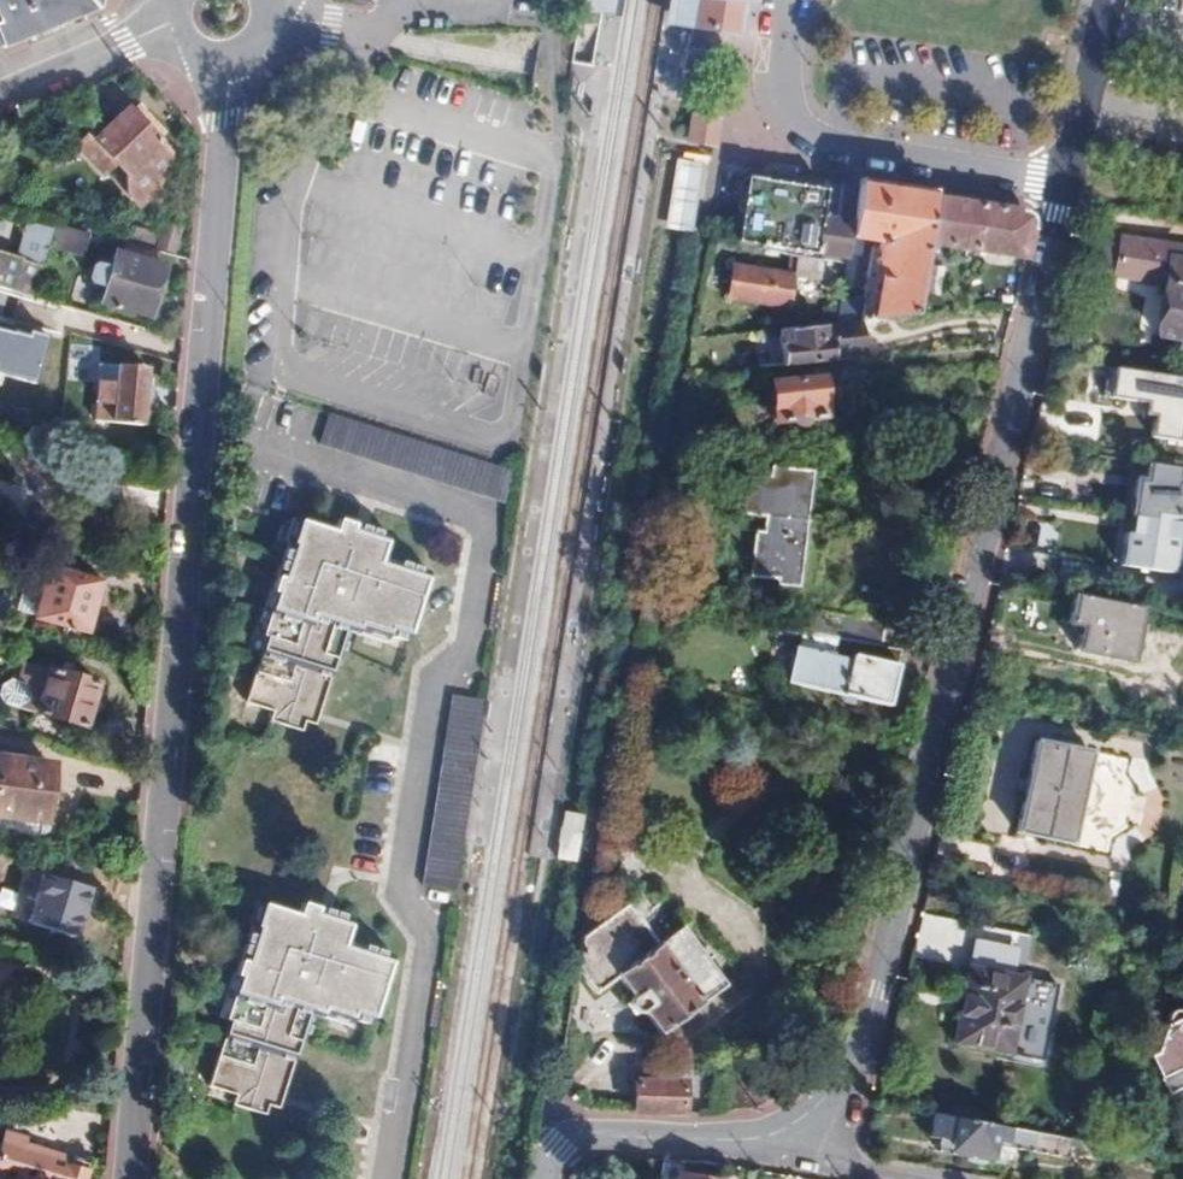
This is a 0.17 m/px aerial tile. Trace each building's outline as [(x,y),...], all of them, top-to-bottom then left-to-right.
[(112,0),(0,0),(0,56),(101,9),(112,0)] [(622,20),(625,0),(584,0),(582,13),(622,20)] [(695,31),(697,15),(700,0),(670,0),(666,26),(695,31)] [(697,15),(695,31),(746,39),(751,9),(758,10),(759,3),(759,0),(700,0),(697,15)] [(125,110),(92,142),(122,176),(156,144),(154,141),(161,134),(135,108),(128,114),(125,110)] [(687,141),(709,146),(713,123),(691,119),(687,141)] [(692,231),(700,161),(673,158),(664,228),(692,231)] [(805,180),(746,170),(744,180),(734,178),(729,204),(738,205),(732,243),(794,253),(791,278),(841,286),(845,257),(856,188),(824,183),(823,193),(805,189),(805,180)] [(860,304),(837,306),(833,325),(854,323),(908,318),(912,295),(918,265),(922,245),(930,199),(856,188),(845,257),(857,258),(861,239),(881,242),(881,248),(870,247),(860,304)] [(1019,214),(930,199),(922,245),(1020,259),(1028,228),(1019,214)] [(50,248),(78,258),(86,234),(57,225),(50,248)] [(28,298),(44,239),(32,236),(26,253),(13,262),(0,258),(0,291),(28,298)] [(1156,255),(1161,255),(1163,246),(1119,238),(1113,277),(1151,283),(1156,255)] [(159,269),(113,254),(109,268),(99,264),(94,266),(91,269),(88,277),(88,283),(91,286),(102,290),(98,304),(144,318),(159,269)] [(1161,255),(1156,255),(1151,283),(1164,285),(1155,335),(1179,339),(1177,349),(1182,350),(1182,259),(1161,255)] [(938,269),(918,265),(912,295),(933,299),(938,269)] [(790,280),(729,270),(725,299),(784,310),(790,280)] [(833,325),(787,330),(788,343),(778,344),(780,367),(816,364),(859,359),(854,323),(833,325)] [(36,380),(43,334),(0,327),(0,374),(36,380)] [(144,357),(115,355),(113,372),(95,371),(93,391),(111,393),(109,412),(139,416),(144,357)] [(816,364),(780,367),(782,383),(818,380),(816,364)] [(1116,367),(1111,397),(1147,403),(1142,434),(1177,440),(1181,417),(1182,417),(1182,378),(1116,367)] [(824,418),(818,380),(782,383),(770,386),(774,423),(790,423),(793,427),(802,425),(807,420),(824,418)] [(510,472),(489,466),(324,414),(315,446),(499,504),(510,472)] [(802,471),(769,466),(762,504),(802,511),(799,525),(791,524),(782,569),(824,577),(846,468),(804,461),(802,471)] [(1146,479),(1149,464),(1142,463),(1138,478),(1146,479)] [(1149,464),(1146,479),(1138,478),(1129,535),(1125,535),(1118,569),(1168,577),(1174,543),(1168,541),(1172,521),(1177,522),(1177,519),(1182,519),(1182,491),(1182,488),(1175,487),(1177,469),(1149,464)] [(307,723),(310,712),(311,707),(305,705),(307,698),(325,703),(340,649),(347,651),(355,622),(361,624),(363,616),(412,630),(432,558),(383,545),(389,522),(370,516),(368,525),(352,520),(355,511),(340,507),(336,520),(300,510),(292,534),(290,533),(276,579),(280,581),(267,626),(270,627),(252,693),(277,702),(274,712),(307,723)] [(370,516),(355,511),(352,520),(368,525),(370,516)] [(97,582),(46,568),(34,618),(83,633),(97,582)] [(1139,613),(1074,599),(1068,625),(1082,628),(1076,653),(1128,665),(1128,660),(1137,658),(1139,648),(1132,642),(1139,613)] [(852,641),(877,645),(881,619),(810,607),(805,633),(832,637),(852,641)] [(832,637),(829,653),(850,657),(852,641),(832,637)] [(887,703),(896,649),(877,645),(852,641),(850,657),(829,653),(791,646),(785,683),(887,703)] [(21,662),(15,682),(8,680),(2,685),(0,690),(0,700),(2,705),(82,729),(96,684),(21,662)] [(452,891),(461,849),(465,818),(483,699),(451,695),(420,886),(452,891)] [(311,707),(310,712),(322,715),(325,703),(307,698),(305,705),(311,707)] [(1110,757),(1034,743),(1016,835),(1091,850),(1094,836),(1111,824),(1118,788),(1107,771),(1110,757)] [(10,837),(31,840),(36,836),(39,823),(42,823),(48,768),(11,763),(11,757),(0,756),(0,833),(10,834),(10,837)] [(352,905),(332,899),(329,907),(316,903),(317,895),(303,891),(298,904),(262,893),(256,916),(253,915),(240,964),(243,965),(229,1009),(234,1012),(215,1076),(242,1085),(239,1096),(272,1106),(275,1096),(277,1092),(269,1088),(273,1080),(289,1086),(305,1032),(309,1033),(317,1002),(324,1005),(326,996),(375,1010),(395,941),(346,927),(352,905)] [(329,907),(332,899),(317,895),(316,903),(329,907)] [(601,925),(581,938),(576,972),(595,998),(618,982),(631,1000),(628,1005),(629,1006),(625,1008),(634,1020),(638,1017),(639,1018),(644,1016),(660,1037),(728,988),(683,928),(671,935),(640,895),(601,925)] [(1039,982),(967,968),(954,1044),(1023,1057),(1039,982)] [(1182,1096),(1182,1017),(1178,1020),(1172,1015),(1165,1018),(1156,1062),(1150,1067),(1174,1102),(1182,1096)] [(285,1098),(289,1086),(273,1080),(269,1088),(277,1092),(275,1096),(285,1098)] [(633,1114),(683,1115),(683,1084),(633,1083),(633,1114)] [(1069,1139),(933,1114),(928,1137),(940,1140),(938,1153),(1001,1165),(1004,1147),(1065,1158),(1069,1139)] [(84,1174),(67,1169),(70,1159),(25,1146),(27,1138),(4,1132),(0,1145),(0,1178),(82,1178),(84,1174)] [(662,1162),(659,1178),(692,1178),(676,1176),(678,1164),(662,1162)]
